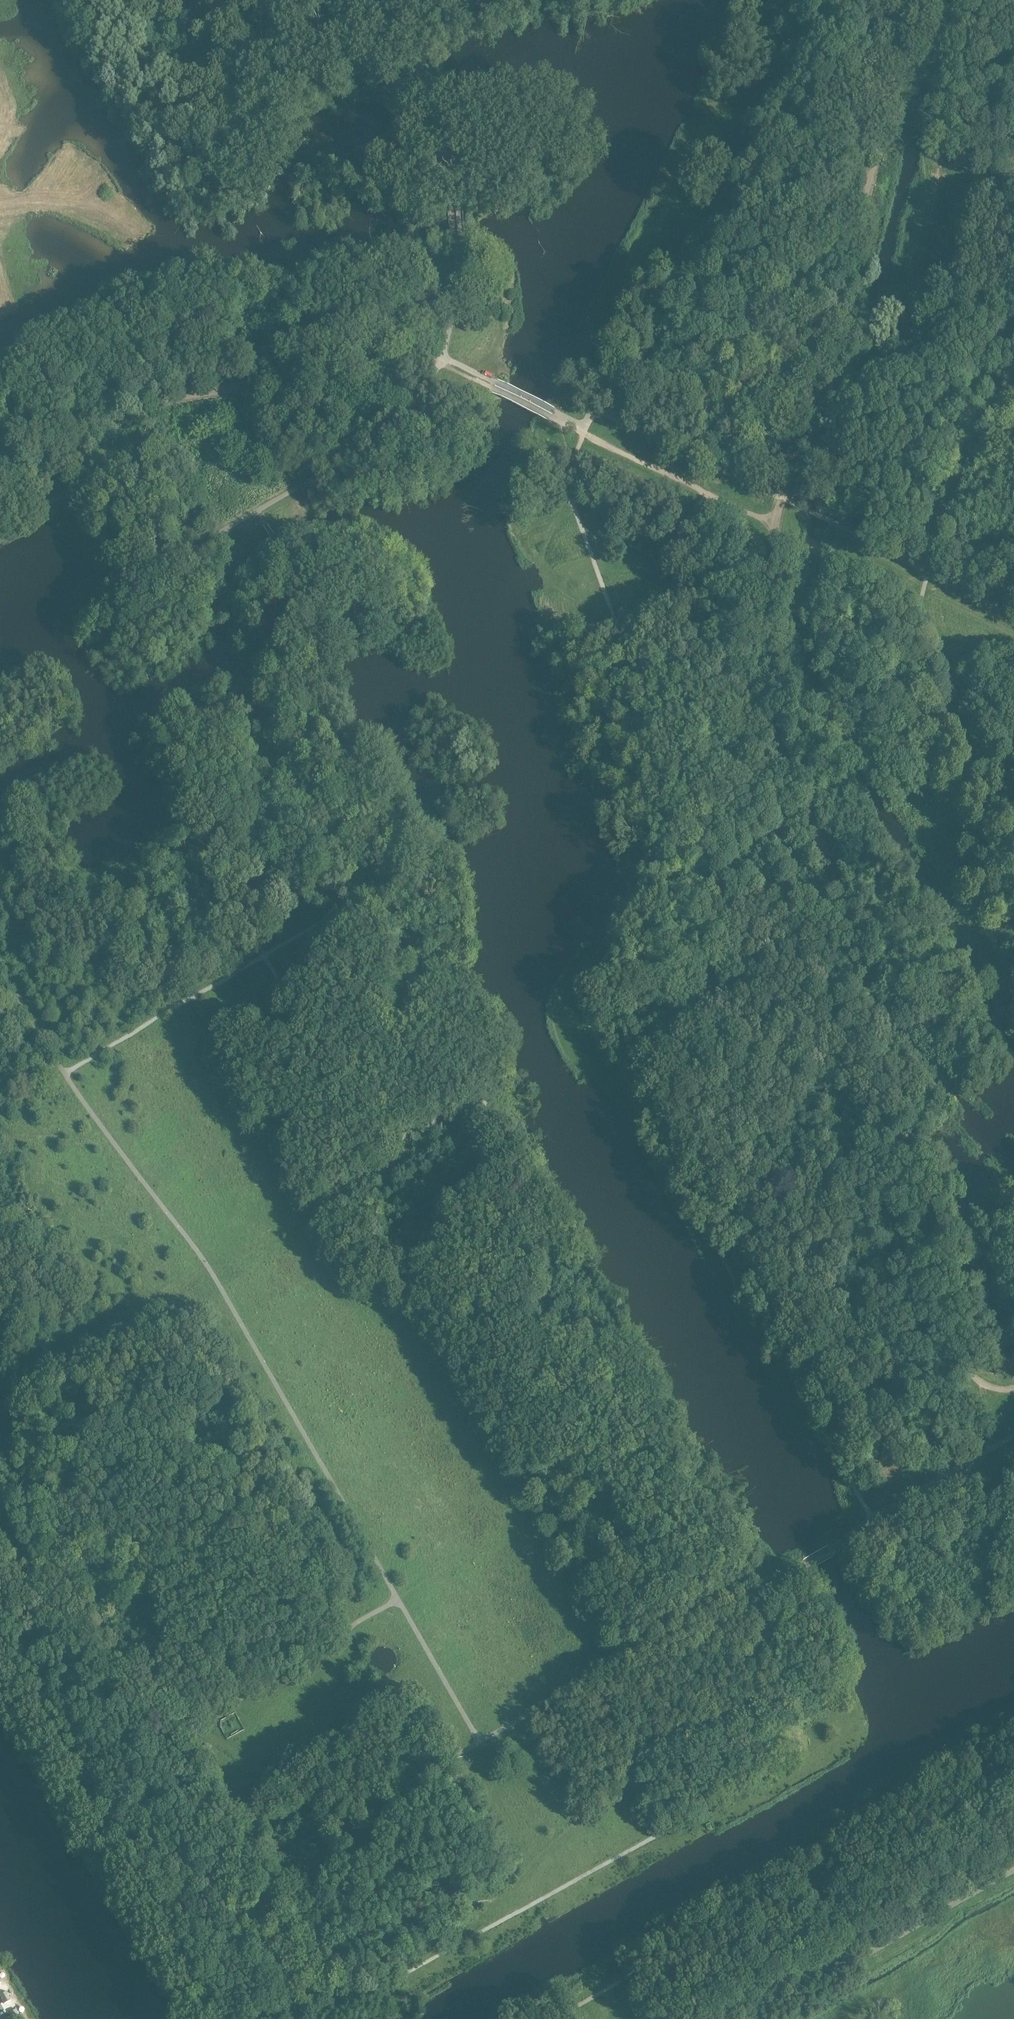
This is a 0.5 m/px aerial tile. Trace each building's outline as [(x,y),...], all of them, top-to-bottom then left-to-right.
[(0,1995),(0,1997),(4,2004),(11,2001),(6,1991),(0,1995)] [(9,2013),(13,2018),(20,2018),(21,2018),(16,2009),(9,2013)]
